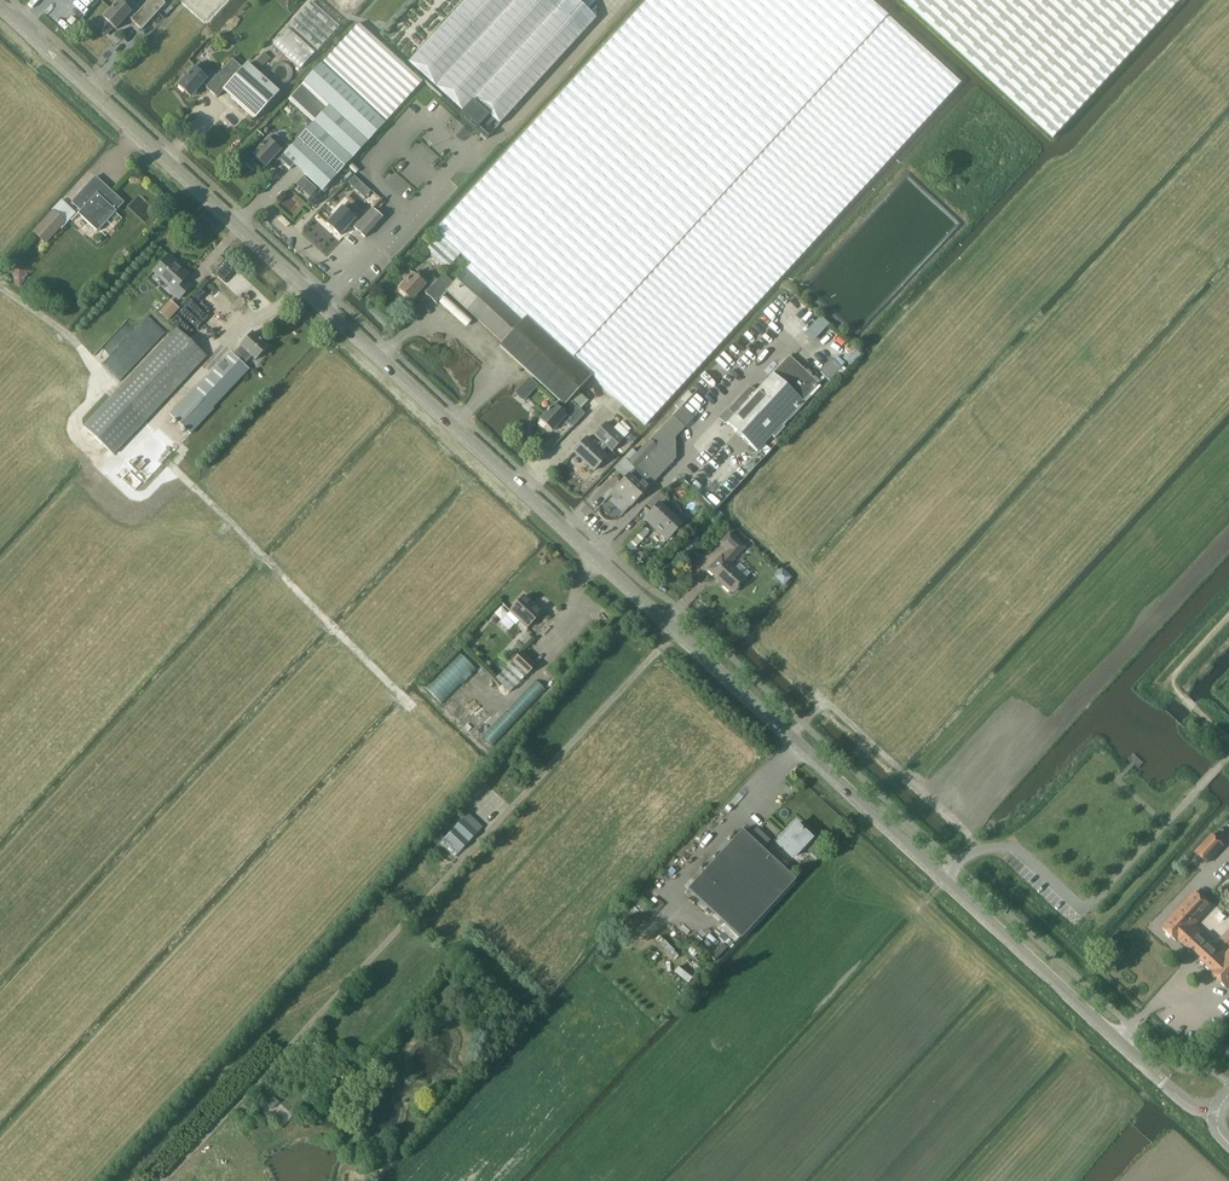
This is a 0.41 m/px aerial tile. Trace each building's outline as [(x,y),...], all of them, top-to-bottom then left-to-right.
[(166,3),(163,0),(149,0),(136,14),(120,0),(104,17),(117,29),(129,15),(133,19),(132,20),(142,29),(166,3)] [(409,63),(462,112),(459,115),(476,130),(489,115),(500,125),(597,18),(577,0),(466,0),(409,63)] [(909,3),(924,17),(1056,136),(1181,0),(912,0),(909,3)] [(340,27),(312,2),(290,25),(318,51),(340,27)] [(76,20),(72,16),(67,22),(71,25),(76,20)] [(357,26),(318,69),(381,127),(422,83),(424,81),(378,39),(360,23),(357,26)] [(263,68),(271,59),(265,54),(257,62),(263,68)] [(195,67),(179,85),(192,97),(204,84),(207,87),(218,97),(224,90),(256,119),(281,93),(248,64),(243,69),(233,59),(217,77),(213,73),(208,73),(205,76),(195,67)] [(318,69),(303,86),(366,144),(381,127),(318,69)] [(268,139),(254,155),(266,167),(277,155),(281,159),(280,159),(290,168),(294,164),(323,191),(366,144),(303,86),(290,100),(298,107),(314,122),(299,139),(285,154),(278,148),(281,144),(281,139),(277,135),(272,135),(268,139)] [(387,177),(405,197),(414,189),(396,169),(387,177)] [(366,197),(373,190),(355,173),(349,180),(366,197)] [(116,210),(123,202),(102,182),(89,195),(83,190),(72,202),(82,211),(79,214),(98,231),(116,211),(116,210)] [(292,191),(283,199),(295,212),(304,203),(292,191)] [(355,227),(366,237),(383,218),(372,208),(359,223),(342,207),(328,223),(341,235),(352,223),(355,226),(355,227)] [(65,222),(53,212),(34,233),(46,243),(65,222)] [(438,235),(427,247),(448,267),(460,255),(438,235)] [(179,299),(190,287),(183,280),(188,275),(181,268),(180,269),(174,264),(177,262),(169,255),(154,271),(174,290),(172,292),(179,299)] [(35,272),(28,266),(25,270),(24,268),(27,265),(20,258),(6,274),(21,287),(35,272)] [(412,301),(427,284),(421,278),(420,279),(414,273),(399,289),(412,301)] [(211,304),(229,323),(241,313),(210,278),(189,297),(194,303),(194,302),(202,311),(211,304)] [(170,301),(160,312),(168,320),(178,309),(170,301)] [(821,313),(805,331),(814,339),(830,322),(821,313)] [(141,325),(155,339),(164,329),(149,316),(141,325)] [(176,328),(84,426),(114,454),(133,433),(206,356),(176,328)] [(256,360),(268,347),(252,332),(241,344),(241,345),(233,354),(231,352),(195,392),(193,390),(171,415),(191,433),(214,409),(212,408),(249,368),(244,364),(252,356),(256,360)] [(830,378),(846,362),(837,353),(821,370),(830,378)] [(774,438),(778,434),(785,427),(782,425),(820,384),(789,356),(756,391),(753,389),(749,387),(728,410),(726,410),(720,417),(720,419),(725,423),(727,423),(729,425),(757,451),(772,435),(774,438)] [(530,375),(516,391),(525,399),(539,384),(530,375)] [(585,414),(581,410),(569,399),(564,405),(560,409),(554,404),(539,420),(552,431),(562,420),(572,428),(585,414)] [(628,475),(614,490),(623,498),(624,496),(632,504),(650,485),(672,462),(674,460),(674,436),(692,417),(682,407),(650,440),(628,462),(635,468),(628,475)] [(615,429),(625,439),(630,433),(632,430),(624,422),(621,425),(620,424),(615,429)] [(587,437),(574,451),(594,470),(607,456),(602,452),(607,446),(612,451),(623,439),(614,432),(606,424),(595,436),(601,441),(596,446),(587,437)] [(667,539),(681,524),(663,507),(669,501),(659,492),(647,505),(653,510),(645,519),(667,539)] [(697,496),(692,501),(702,511),(707,505),(697,496)] [(718,513),(712,519),(715,523),(722,516),(718,513)] [(632,540),(637,545),(650,531),(645,527),(632,540)] [(708,570),(722,582),(722,584),(730,592),(731,590),(732,592),(750,574),(739,564),(735,568),(734,567),(735,566),(731,562),(745,547),(729,532),(720,542),(728,550),(722,556),(721,555),(708,570)] [(785,583),(793,575),(783,566),(775,574),(785,583)] [(528,628),(542,613),(524,596),(510,611),(528,628)] [(528,634),(521,642),(524,645),(532,637),(528,634)] [(519,642),(514,648),(518,651),(523,646),(519,642)] [(426,686),(442,701),(477,667),(461,651),(426,686)] [(527,675),(536,666),(522,652),(513,661),(527,675)] [(513,661),(496,679),(510,692),(527,675),(513,661)] [(537,678),(484,734),(494,743),(547,687),(537,678)] [(436,839),(456,858),(483,828),(468,814),(446,838),(441,834),(436,839)] [(793,857),(810,838),(796,824),(778,843),(793,857)] [(741,938),(795,879),(742,830),(688,889),(741,938)] [(1207,863),(1223,845),(1212,834),(1195,852),(1207,863)] [(806,846),(814,853),(820,847),(812,839),(806,846)] [(783,859),(779,863),(784,868),(788,864),(783,859)] [(1228,986),(1228,951),(1221,960),(1217,956),(1219,954),(1218,953),(1219,952),(1200,934),(1199,935),(1197,933),(1195,935),(1190,930),(1211,907),(1195,892),(1163,927),(1184,947),(1186,945),(1194,954),(1197,951),(1203,956),(1200,959),(1211,970),(1210,972),(1228,988),(1228,986)] [(658,930),(654,934),(673,952),(677,948),(658,930)] [(722,944),(710,957),(714,961),(726,948),(722,944)] [(675,970),(690,980),(693,975),(679,965),(675,970)] [(274,1094),(264,1106),(284,1124),(295,1112),(274,1094)]
